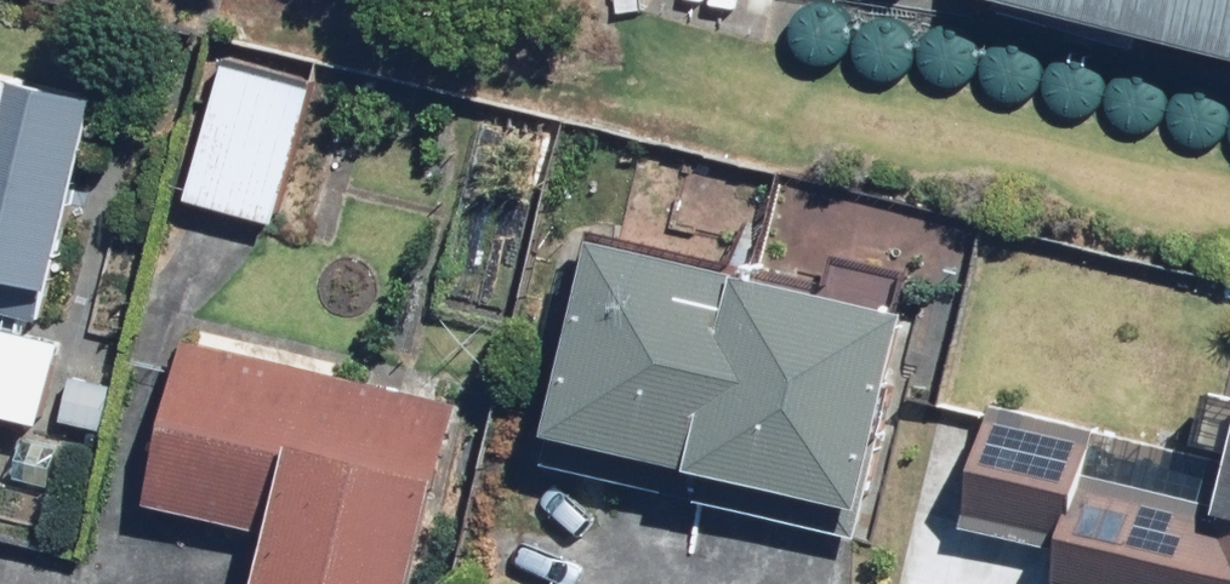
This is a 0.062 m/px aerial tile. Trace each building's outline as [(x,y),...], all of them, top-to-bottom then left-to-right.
[(841,0),(789,0),(785,5),(782,15),(782,25),(786,35),(793,44),(802,49),(813,52),(824,50),(834,45),(842,38),(846,28),(847,17),(845,6),(841,0)] [(1229,53),(1229,0),(1012,0),(1229,53)] [(917,24),(911,15),(903,9),(893,6),(883,6),(874,9),(866,15),(860,23),(857,33),(858,43),(861,52),(868,60),(877,65),(887,68),(897,66),(904,63),(907,62),(914,54),(918,45),(919,34),(917,24)] [(982,29),(976,20),(968,14),(958,11),(948,11),(939,14),(931,20),(925,28),(922,37),(923,47),(926,57),(933,65),(942,70),(952,72),(962,71),(972,66),(979,59),(983,49),(985,39),(982,29)] [(1048,44),(1042,35),(1034,29),(1024,25),(1014,25),(1005,29),(997,35),(991,43),(989,52),(989,62),(992,71),(999,79),(1008,85),(1018,87),(1029,86),(1038,81),(1045,74),(1050,64),(1051,54),(1048,44)] [(1110,58),(1104,49),(1096,43),(1086,40),(1076,40),(1067,43),(1059,49),(1053,57),(1051,67),(1051,77),(1054,86),(1061,94),(1070,99),(1080,102),(1091,100),(1100,95),(1107,88),(1112,79),(1113,68),(1110,58)] [(318,68),(225,47),(190,197),(283,218),(318,68)] [(1171,73),(1166,65),(1157,58),(1147,55),(1137,55),(1128,59),(1120,64),(1114,72),(1112,82),(1112,92),(1116,101),(1122,109),(1131,115),(1141,117),(1152,115),(1161,111),(1168,103),(1173,94),(1174,83),(1171,73)] [(63,307),(107,84),(0,63),(0,295),(63,307)] [(1226,81),(1218,74),(1208,71),(1198,71),(1189,74),(1181,80),(1175,89),(1172,98),(1173,108),(1176,117),(1183,125),(1192,130),(1202,133),(1212,131),(1222,127),(1229,119),(1229,117),(1229,87),(1226,81)] [(541,345),(583,354),(555,472),(862,544),(917,308),(610,236),(604,263),(563,253),(541,345)] [(0,324),(0,406),(46,417),(65,339),(0,324)] [(151,505),(292,540),(280,583),(421,583),(466,405),(194,337),(151,505)] [(1098,472),(1108,421),(994,400),(970,532),(1068,551),(1062,583),(1229,583),(1229,496),(1098,472)]
